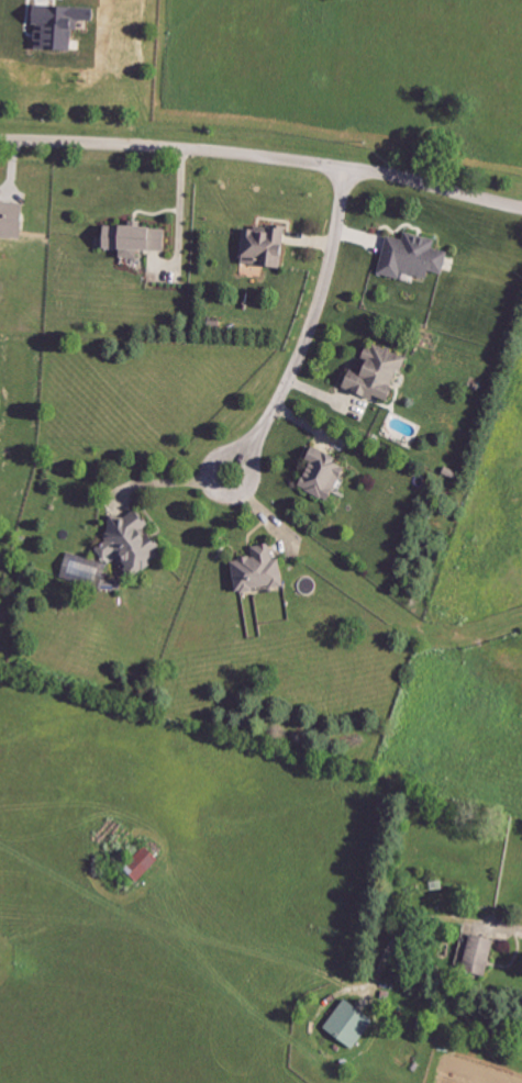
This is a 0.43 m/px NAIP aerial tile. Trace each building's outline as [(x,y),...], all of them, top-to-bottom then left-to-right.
[(0,202),(0,237),(28,240),(32,205),(0,202)] [(172,252),(174,229),(110,226),(109,249),(128,250),(128,258),(146,259),(146,250),(172,252)] [(250,226),(246,264),(287,269),(288,257),(294,258),(295,247),(290,246),(291,230),(250,226)] [(384,275),(406,279),(407,273),(435,279),(436,272),(451,275),(456,252),(441,249),(443,240),(411,233),(410,240),(392,237),(384,275)] [(412,359),(376,343),(369,361),(372,362),(367,373),(357,369),(349,389),(381,402),(384,396),(399,403),(404,390),(399,388),(412,359)] [(319,464),(308,489),(338,503),(355,464),(319,448),(313,461),(319,464)] [(124,518),(106,533),(113,541),(102,551),(112,562),(121,554),(140,577),(171,551),(152,528),(156,524),(143,509),(128,522),(124,518)] [(244,595),(291,586),(286,559),(279,561),(276,544),(257,548),(259,557),(238,561),(244,595)] [(109,582),(113,564),(71,556),(66,580),(109,589),(110,582),(109,582)] [(165,861),(151,847),(129,870),(143,883),(165,861)] [(502,942),(478,935),(467,969),(492,976),(502,942)] [(329,1032),(360,1049),(378,1018),(347,1000),(329,1032)]
